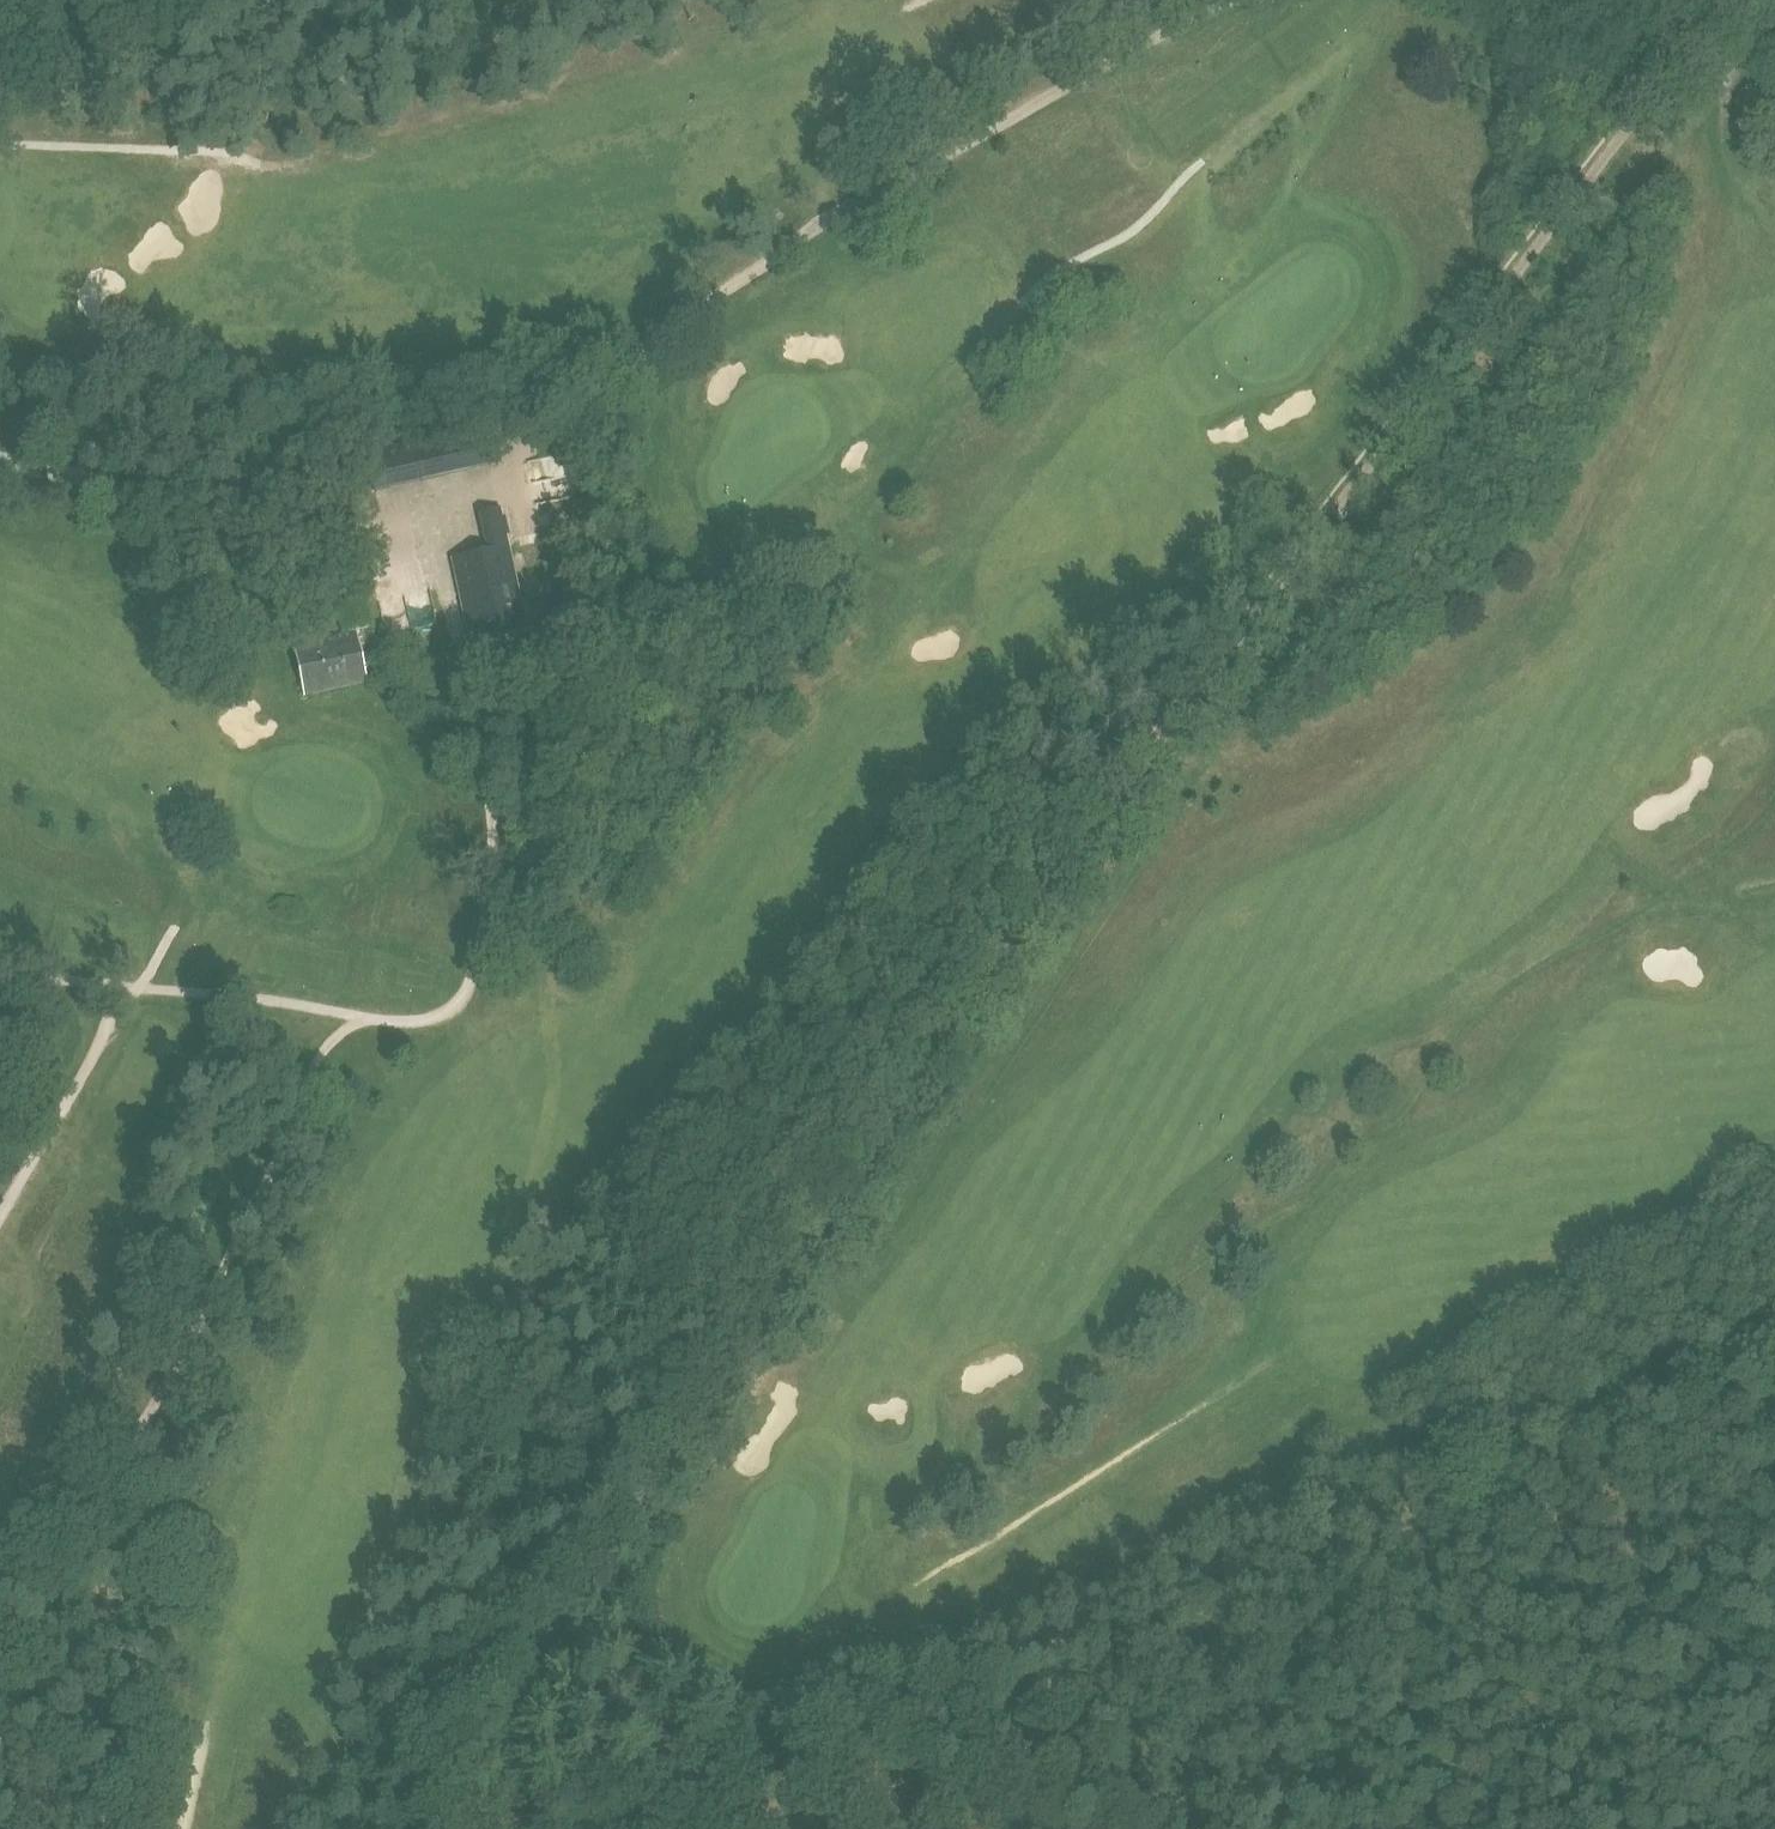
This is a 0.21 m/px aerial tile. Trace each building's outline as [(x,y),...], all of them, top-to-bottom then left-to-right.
[(486,431),(370,456),(378,494),(494,469),(486,431)] [(454,559),(471,634),(527,621),(508,534),(509,534),(504,517),(503,518),(501,508),(477,513),(486,552),(454,559)] [(358,635),(314,645),(311,636),(314,635),(310,616),(290,621),(307,696),(368,682),(358,635)] [(402,636),(409,649),(428,638),(421,625),(402,636)]
